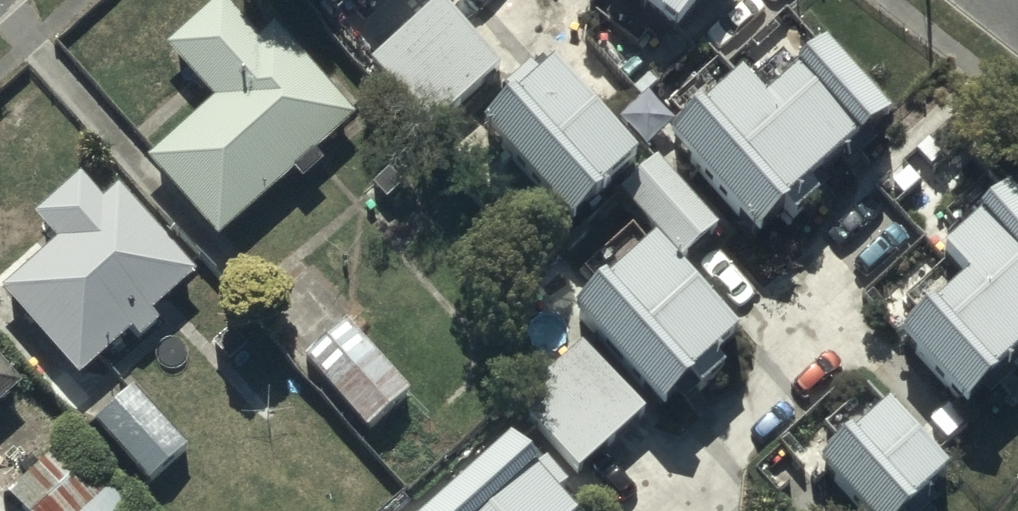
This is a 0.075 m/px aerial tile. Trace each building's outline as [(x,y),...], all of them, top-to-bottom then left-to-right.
[(379,13),(393,0),(368,0),(379,13)] [(685,48),(724,0),(624,0),(685,48)] [(506,79),(442,11),(371,76),(434,144),(506,79)] [(257,54),(222,14),(169,62),(215,114),(150,171),(218,249),(292,185),(302,196),(323,178),(316,170),(355,135),(272,41),(257,54)] [(747,93),(677,151),(757,246),(884,140),(825,70),(769,118),(747,93)] [(645,177),(556,74),(486,135),(575,238),(645,177)] [(661,168),(620,203),(682,275),(723,240),(661,168)] [(195,290),(118,199),(100,214),(81,193),(34,232),(52,253),(1,297),(81,390),(132,346),(139,354),(159,336),(152,328),(195,290)] [(1016,207),(946,268),(974,299),(911,354),(977,429),(1017,394),(1017,209),(1016,207)] [(745,370),(656,268),(585,329),(675,431),(745,370)] [(352,328),(308,363),(370,440),(414,404),(352,328)] [(648,423),(586,354),(517,415),(579,484),(648,423)] [(0,377),(0,420),(21,400),(0,377)] [(187,461),(132,400),(94,435),(149,496),(187,461)] [(888,424),(824,479),(852,510),(934,510),(951,496),(888,424)] [(56,456),(5,505),(10,510),(130,510),(79,456),(67,468),(56,456)] [(515,456),(450,510),(561,510),(515,456)]
